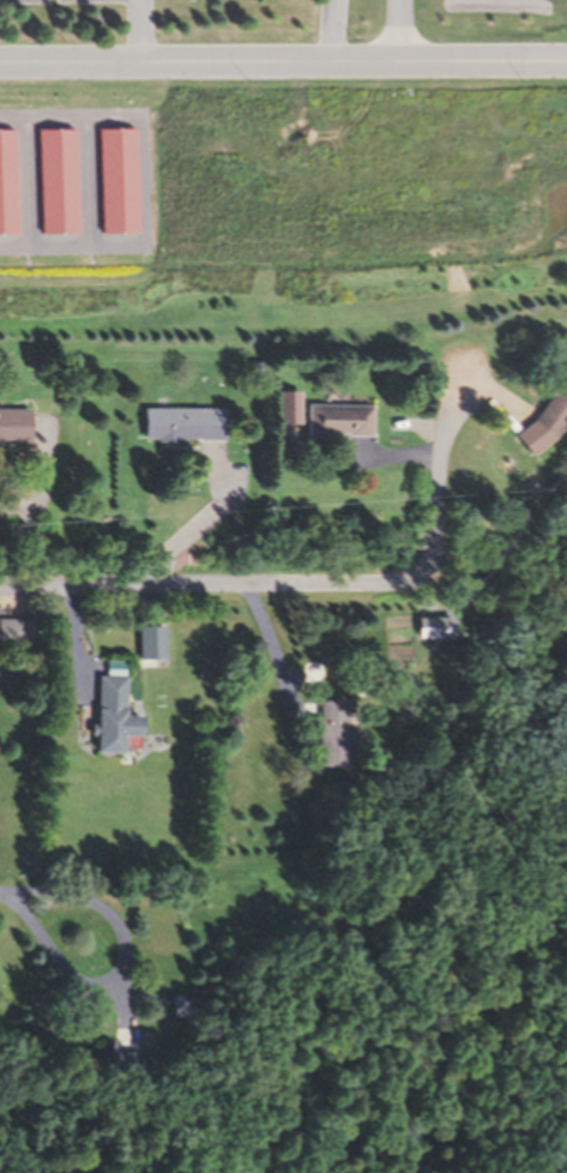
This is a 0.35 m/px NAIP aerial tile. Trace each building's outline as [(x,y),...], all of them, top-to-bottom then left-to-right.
[(559,374),(529,420),(552,435),(566,412),(566,379),(559,374)] [(141,439),(222,439),(222,408),(165,408),(165,394),(152,394),(152,408),(141,408),(141,439)] [(370,435),(370,404),(305,404),(305,435),(370,435)] [(0,408),(0,443),(27,443),(27,408),(0,408)] [(33,618),(0,618),(0,645),(33,645),(33,618)] [(138,660),(164,660),(164,626),(138,626),(138,660)] [(95,754),(124,754),(125,737),(139,738),(140,717),(124,716),(125,676),(97,676),(95,754)] [(343,767),(343,700),(315,700),(315,767),(343,767)] [(134,1050),(113,1050),(113,1042),(90,1042),(90,1071),(134,1071),(134,1050)]
